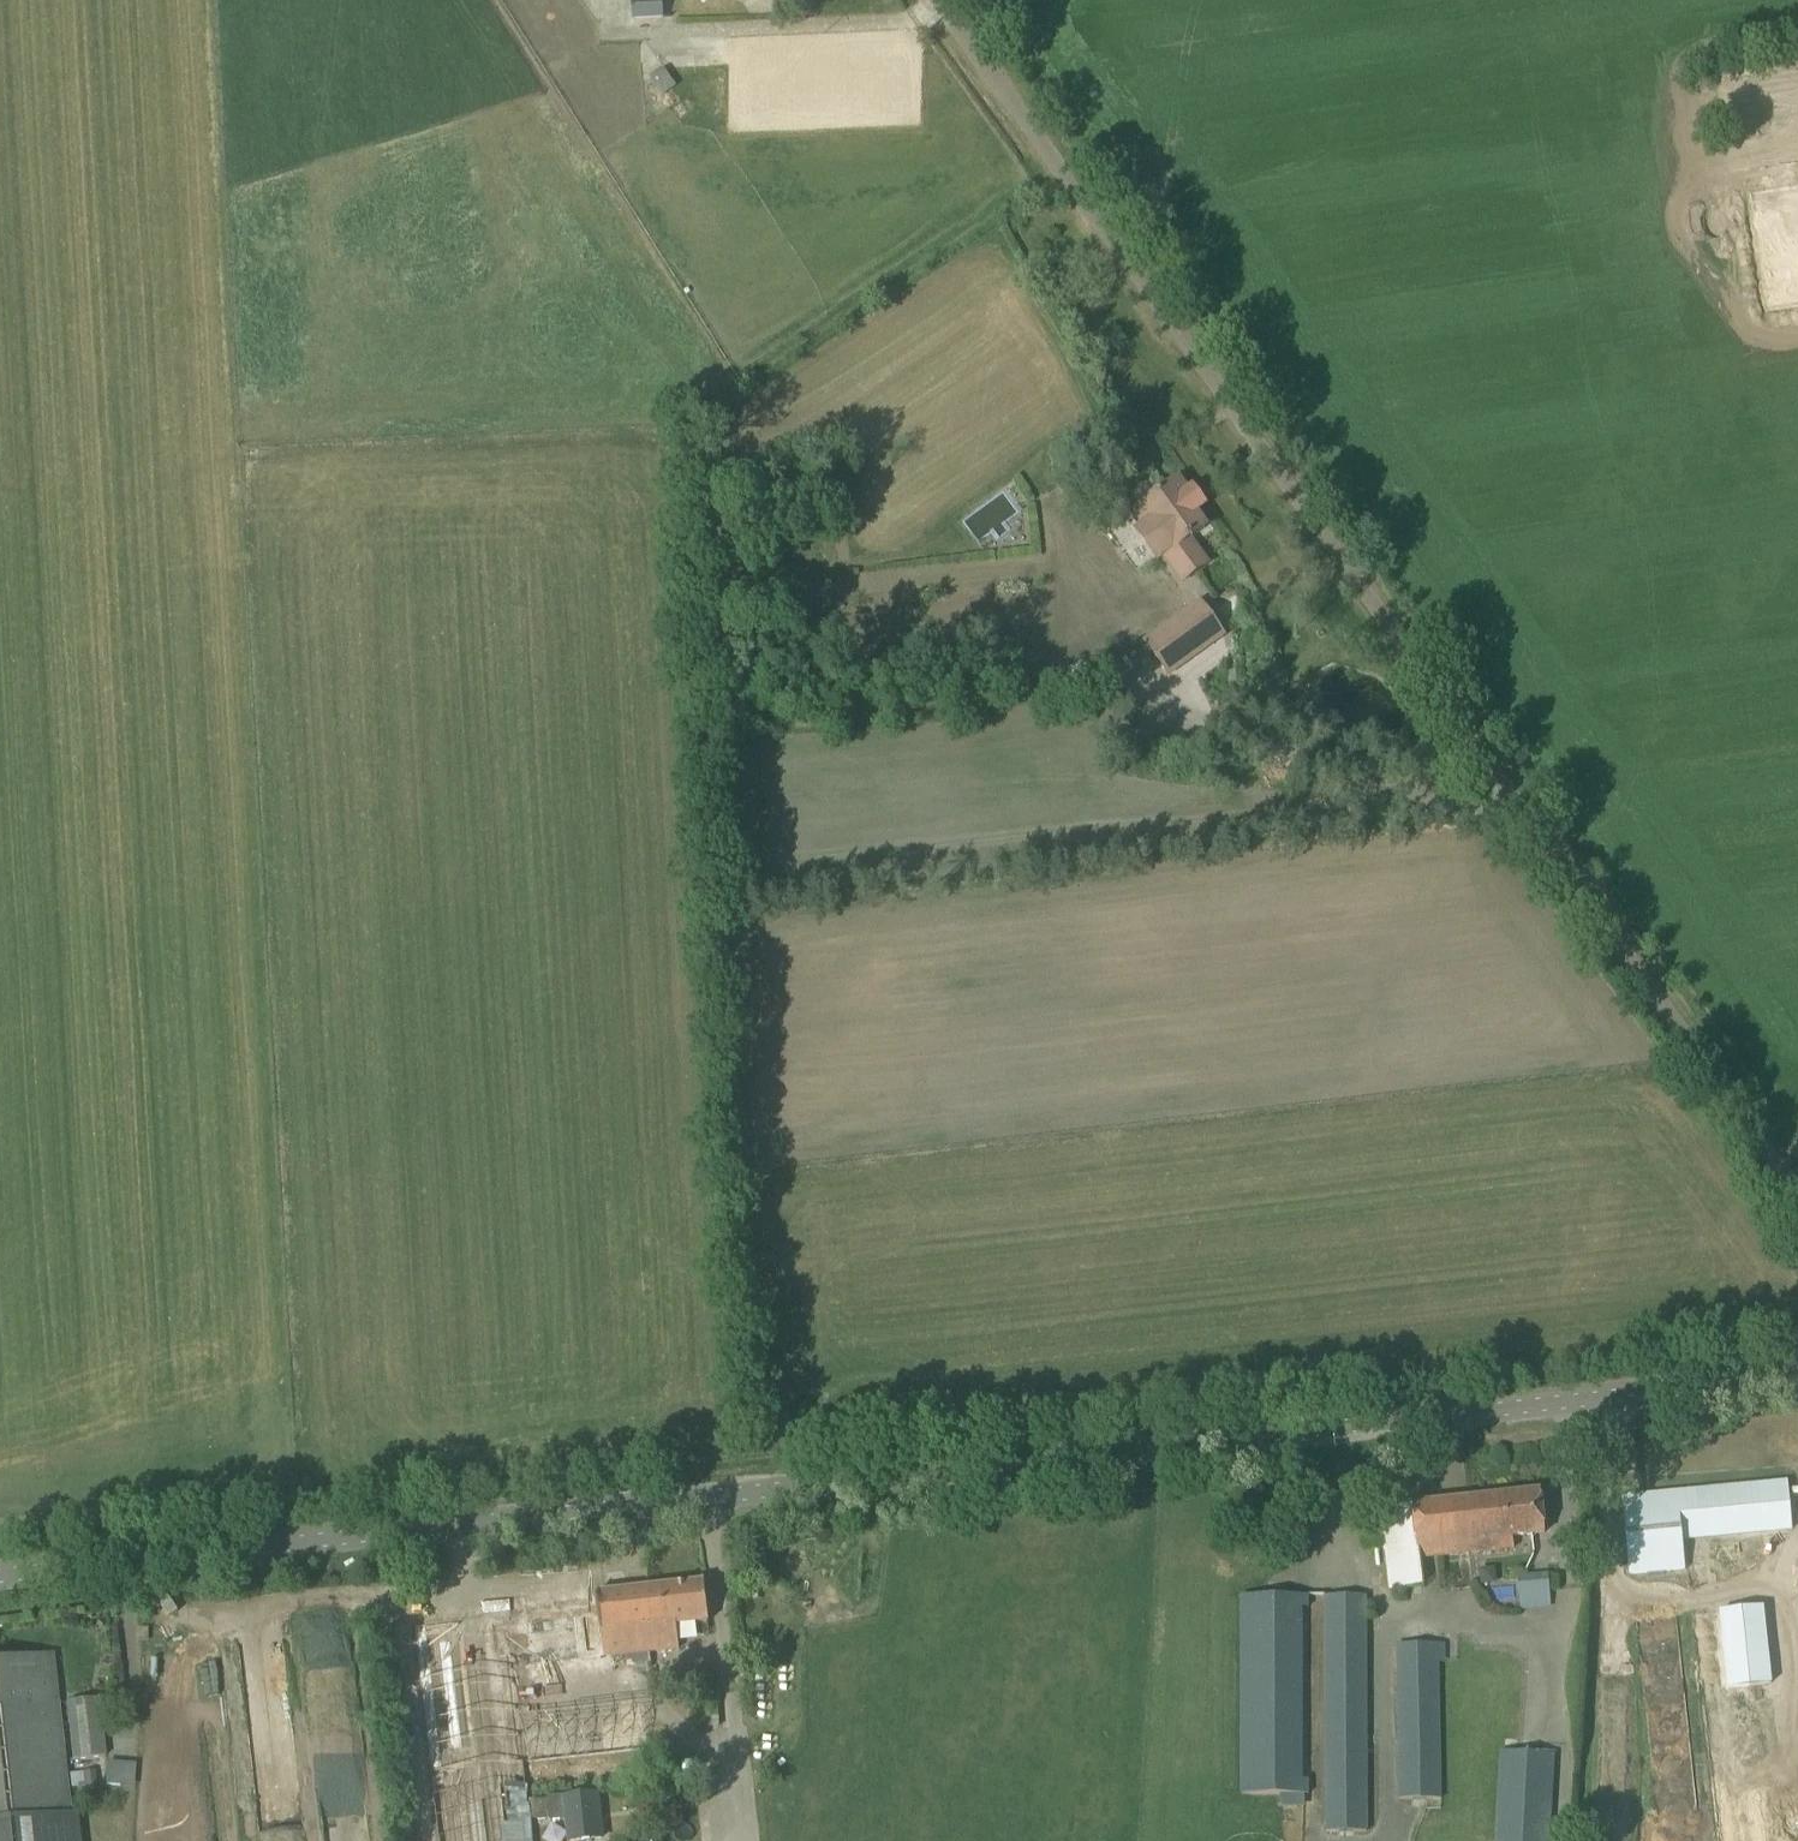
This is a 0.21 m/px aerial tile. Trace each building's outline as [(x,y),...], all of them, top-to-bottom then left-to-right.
[(630,12),(630,21),(635,21),(664,20),(663,0),(629,0),(630,12)] [(1750,184),(1764,300),(1797,296),(1797,178),(1750,184)] [(1190,539),(1205,528),(1194,513),(1204,506),(1193,491),(1188,495),(1178,480),(1129,514),(1138,528),(1132,532),(1156,565),(1163,560),(1180,583),(1208,564),(1190,539)] [(1224,636),(1200,602),(1145,641),(1168,675),(1224,636)] [(1682,1539),(1792,1529),(1787,1481),(1622,1497),(1629,1575),(1685,1569),(1682,1539)] [(1513,1536),(1545,1533),(1540,1490),(1381,1508),(1390,1590),(1423,1587),(1420,1558),(1514,1548),(1513,1536)] [(1711,1543),(1714,1569),(1743,1565),(1740,1540),(1711,1543)] [(1709,1544),(1696,1545),(1699,1566),(1712,1565),(1709,1544)] [(1786,1568),(1797,1588),(1797,1561),(1786,1568)] [(649,1652),(679,1649),(676,1625),(708,1621),(704,1581),(597,1593),(598,1604),(414,1625),(431,1775),(438,1840),(533,1840),(531,1823),(567,1819),(570,1840),(588,1840),(604,1839),(599,1795),(528,1803),(512,1667),(649,1652)] [(1518,1609),(1549,1608),(1548,1582),(1517,1584),(1518,1609)] [(1302,1782),(1303,1607),(1308,1607),(1308,1595),(1241,1595),(1241,1794),(1309,1794),(1309,1782),(1302,1782)] [(1325,1831),(1366,1831),(1366,1595),(1325,1595),(1325,1831)] [(1697,1612),(1720,1840),(1768,1840),(1761,1766),(1778,1764),(1762,1605),(1697,1612)] [(344,1641),(303,1642),(304,1663),(344,1662),(344,1641)] [(1398,1801),(1440,1800),(1437,1643),(1395,1644),(1398,1801)] [(72,1814),(69,1814),(51,1655),(0,1661),(0,1840),(75,1840),(72,1814)] [(103,1757),(97,1699),(67,1702),(73,1761),(103,1757)] [(640,1701),(522,1715),(528,1766),(647,1752),(640,1701)] [(1555,1754),(1499,1751),(1494,1840),(1550,1840),(1555,1754)] [(135,1786),(136,1762),(107,1760),(106,1785),(135,1786)]
